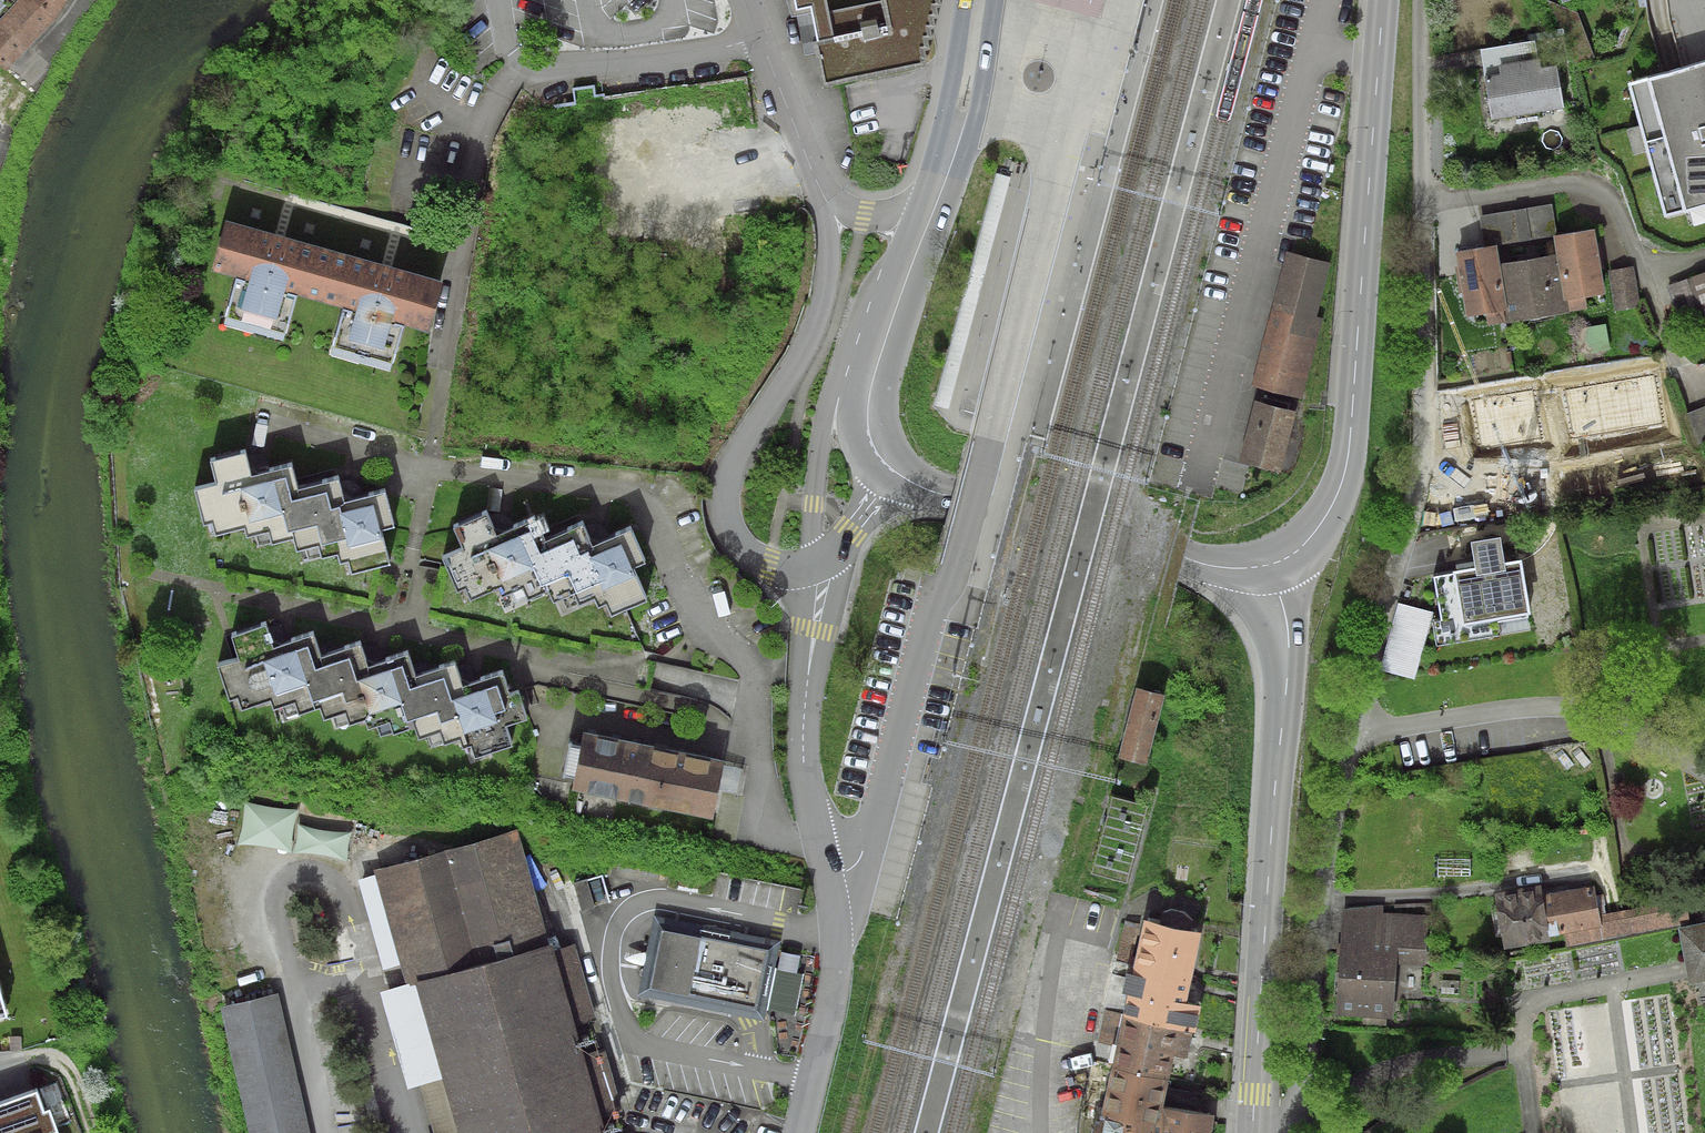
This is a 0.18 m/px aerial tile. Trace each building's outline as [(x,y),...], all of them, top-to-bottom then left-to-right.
[(0,20),(0,65),(8,71),(54,19),(67,0),(18,0),(0,20)] [(18,0),(0,0),(0,20),(18,0)] [(791,17),(797,17),(805,56),(816,53),(823,89),(927,67),(926,61),(927,60),(925,51),(930,50),(929,40),(933,40),(932,29),(936,29),(935,19),(939,18),(938,8),(941,8),(941,0),(786,0),(791,17)] [(1101,17),(1106,0),(1037,0),(1101,17)] [(1594,60),(1577,12),(1547,0),(1546,0),(1561,29),(1569,64),(1594,60)] [(1481,49),(1485,77),(1500,75),(1499,65),(1537,59),(1535,41),(1481,49)] [(1484,77),(1491,120),(1564,108),(1557,66),(1541,68),(1540,59),(1537,59),(1499,65),(1500,75),(1485,77),(1484,77)] [(1629,84),(1666,217),(1704,207),(1704,63),(1629,84)] [(1552,204),(1480,216),(1484,245),(1557,234),(1552,204)] [(444,282),(225,220),(210,272),(234,279),(223,317),(285,335),(297,294),(344,307),(333,347),(393,364),(404,325),(429,332),(444,282)] [(1496,246),(1454,253),(1465,319),(1486,316),(1488,325),(1587,309),(1585,297),(1606,294),(1595,229),(1553,236),(1557,255),(1500,264),(1496,246)] [(1331,264),(1286,252),(1251,387),(1302,400),(1323,318),(1317,316),(1331,264)] [(1608,271),(1614,310),(1640,306),(1634,267),(1608,271)] [(1667,286),(1681,325),(1704,317),(1704,285),(1701,274),(1667,286)] [(1610,350),(1605,324),(1580,328),(1584,354),(1610,350)] [(1654,375),(1565,391),(1573,439),(1663,423),(1654,375)] [(1541,439),(1532,390),(1473,400),(1482,449),(1541,439)] [(1296,411),(1254,400),(1238,462),(1280,473),(1296,411)] [(1687,414),(1698,445),(1704,443),(1704,408),(1687,414)] [(216,484),(193,489),(202,524),(211,521),(215,534),(243,527),(246,537),(268,532),(272,544),(293,539),(296,549),(317,543),(320,558),(336,554),(339,564),(347,562),(351,577),(393,566),(384,533),(398,529),(387,486),(346,497),(341,475),(299,486),(293,464),(250,475),(245,454),(210,463),(216,484)] [(460,548),(439,557),(453,589),(462,586),(467,598),(494,586),(498,596),(520,587),(525,599),(545,590),(549,599),(569,591),(575,605),(590,599),(594,608),(602,604),(608,619),(648,602),(634,570),(648,564),(630,524),(591,540),(582,520),(543,537),(533,516),(493,533),(484,514),(451,528),(460,548)] [(1475,569),(1433,576),(1441,620),(1443,630),(1529,615),(1531,615),(1522,560),(1505,563),(1501,537),(1471,542),(1475,569)] [(1433,612),(1398,603),(1379,671),(1415,680),(1433,612)] [(1443,630),(1441,620),(1432,621),(1437,647),(1532,630),(1529,615),(1443,630)] [(264,623),(233,634),(241,656),(220,663),(231,694),(239,691),(243,704),(272,694),(275,704),(295,697),(300,712),(322,704),(325,714),(346,706),(351,720),(365,715),(369,726),(389,719),(393,733),(414,726),(418,737),(439,729),(444,744),(459,738),(462,748),(469,746),(473,759),(515,744),(508,723),(529,716),(520,687),(512,690),(504,667),(464,680),(456,658),(417,671),(409,648),(369,661),(362,639),(321,653),(314,632),(272,646),(264,623)] [(1136,688),(1118,758),(1147,765),(1165,695),(1136,688)] [(724,761),(583,732),(571,791),(712,819),(724,761)] [(374,870),(406,984),(415,982),(443,1078),(448,1099),(458,1132),(605,1132),(601,1116),(622,1110),(604,1048),(585,1053),(577,1026),(598,1021),(576,944),(555,950),(553,943),(550,944),(517,830),(374,870)] [(1470,859),(1437,859),(1437,876),(1471,876),(1470,859)] [(594,908),(586,880),(573,884),(581,912),(594,908)] [(1542,885),(1493,893),(1496,909),(1491,910),(1496,936),(1502,935),(1504,949),(1549,942),(1548,936),(1564,933),(1602,927),(1600,914),(1595,885),(1543,894),(1542,885)] [(1685,899),(1600,914),(1602,927),(1564,933),(1566,946),(1690,924),(1685,899)] [(1383,905),(1342,909),(1335,1016),(1363,1017),(1363,1024),(1387,1026),(1387,1019),(1393,1019),(1396,964),(1425,965),(1427,917),(1383,914),(1383,905)] [(1144,920),(1100,1122),(1096,1121),(1093,1132),(1212,1132),(1215,1115),(1163,1108),(1175,1056),(1187,1059),(1193,1032),(1196,1033),(1201,1007),(1186,1004),(1202,934),(1190,931),(1192,919),(1185,912),(1172,909),(1164,912),(1160,924),(1144,920)] [(775,969),(781,941),(654,916),(637,996),(764,1022),(767,1010),(775,969)] [(1131,964),(1140,924),(1125,921),(1116,961),(1131,964)] [(1679,929),(1687,971),(1689,984),(1704,981),(1704,923),(1679,929)] [(801,956),(781,952),(778,969),(797,973),(801,956)] [(778,969),(775,969),(767,1010),(796,1015),(804,975),(797,973),(778,969)] [(0,972),(0,1012),(10,1009),(0,972)] [(443,1078),(415,982),(406,984),(379,992),(407,1089),(419,1086),(443,1078)] [(220,1007),(249,1132),(310,1132),(278,994),(220,1007)] [(443,1078),(419,1086),(433,1132),(458,1132),(448,1099),(443,1078)] [(36,1082),(0,1096),(0,1132),(55,1132),(52,1123),(57,1121),(49,1100),(44,1102),(36,1082)]
